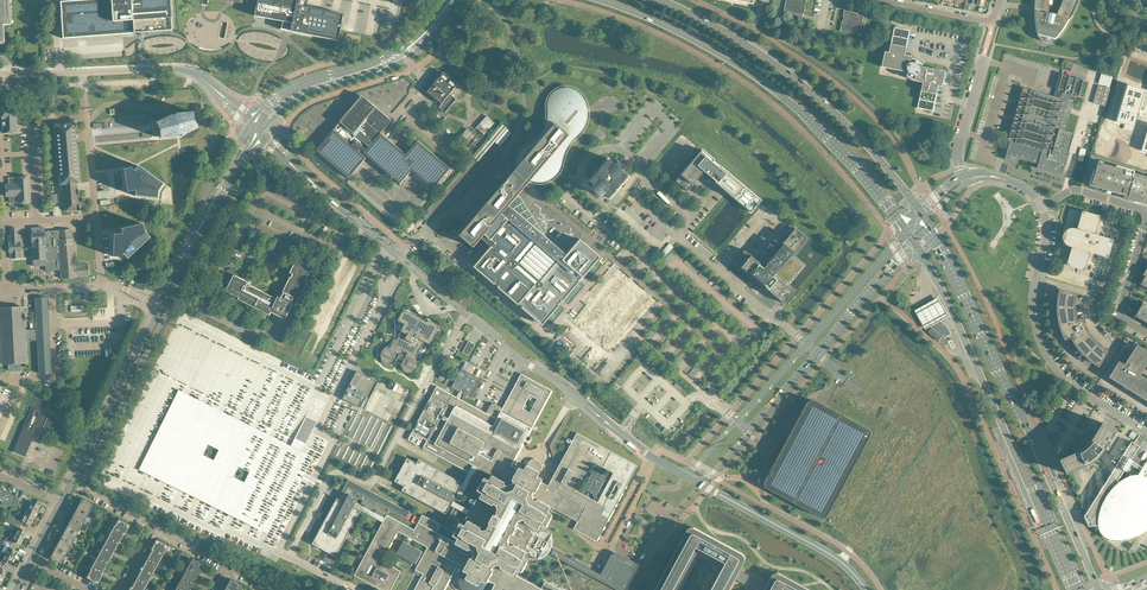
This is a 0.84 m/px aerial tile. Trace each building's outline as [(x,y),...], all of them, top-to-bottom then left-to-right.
[(4,43),(4,41),(3,25),(10,25),(10,17),(9,10),(9,3),(9,0),(0,0),(0,43),(4,43)] [(171,31),(171,26),(169,0),(82,0),(60,2),(63,38),(63,39),(139,33),(139,34),(140,35),(141,35),(142,36),(143,35),(144,35),(145,34),(145,33),(171,31)] [(208,0),(202,0),(201,8),(194,7),(191,24),(171,26),(171,31),(190,29),(188,42),(223,48),(225,39),(219,38),(222,21),(228,22),(229,13),(206,9),(208,0)] [(337,41),(342,14),(305,7),(306,0),(257,0),(257,1),(251,0),(242,0),(241,1),(256,4),(254,16),(282,21),(280,30),(286,31),(337,41)] [(1077,2),(1071,0),(1063,0),(1062,3),(1074,8),(1075,5),(1077,2)] [(1071,14),(1074,8),(1062,3),(1059,9),(1071,14)] [(1057,37),(1062,31),(1066,25),(1069,19),(1071,14),(1059,9),(1058,13),(1055,14),(1053,24),(1048,23),(1050,13),(1049,10),(1049,6),(1036,5),(1035,11),(1036,17),(1036,24),(1037,33),(1038,35),(1040,37),(1053,41),(1055,39),(1057,37)] [(946,71),(925,67),(922,66),(919,64),(920,63),(920,62),(919,62),(919,61),(918,61),(918,62),(917,62),(915,61),(912,61),(913,58),(905,56),(910,31),(895,27),(889,53),(885,52),(882,67),(886,68),(909,73),(907,76),(910,79),(912,80),(914,80),(915,81),(914,81),(923,83),(918,108),(933,111),(938,86),(942,87),(946,71)] [(944,54),(953,57),(956,44),(947,42),(945,47),(946,48),(944,54)] [(423,87),(422,88),(427,92),(442,104),(439,107),(445,113),(456,99),(450,94),(458,84),(444,72),(443,73),(443,72),(443,73),(438,69),(423,87)] [(1065,131),(1071,112),(1076,95),(1081,96),(1086,81),(1061,74),(1060,74),(1056,89),(1057,89),(1054,97),(1031,90),(1023,88),(1007,141),(1010,142),(1005,159),(1005,160),(1005,159),(1015,162),(1016,157),(1038,164),(1037,168),(1062,176),(1063,171),(1074,133),(1065,131)] [(563,80),(554,86),(558,90),(566,85),(563,80)] [(1105,106),(1110,89),(1098,85),(1093,103),(1105,106)] [(1126,87),(1117,119),(1121,120),(1120,123),(1124,124),(1123,129),(1133,132),(1137,115),(1138,114),(1139,109),(1144,93),(1140,91),(1141,89),(1131,86),(1131,88),(1126,87)] [(584,276),(599,259),(601,257),(581,239),(571,250),(567,255),(546,237),(519,195),(523,190),(526,187),(527,187),(528,187),(529,186),(529,185),(529,184),(532,179),(535,180),(538,181),(540,181),(541,181),(543,181),(545,180),(546,180),(548,180),(549,179),(551,178),(552,177),(554,176),(555,175),(556,174),(557,173),(558,172),(558,171),(559,170),(559,169),(560,168),(560,167),(561,165),(561,164),(561,163),(561,162),(562,160),(562,158),(563,155),(563,154),(564,151),(565,150),(565,149),(567,147),(567,145),(569,143),(570,142),(571,141),(572,139),(573,138),(574,137),(576,136),(578,134),(579,132),(581,131),(582,129),(582,128),(583,127),(584,125),(584,124),(585,122),(585,121),(586,120),(586,118),(586,117),(586,116),(586,114),(586,113),(586,111),(586,110),(586,109),(585,107),(585,106),(584,104),(584,103),(583,102),(583,100),(582,99),(581,98),(580,97),(579,96),(578,95),(577,94),(577,93),(575,92),(574,91),(573,91),(572,90),(571,90),(570,90),(568,89),(567,89),(566,89),(565,89),(563,89),(561,90),(560,90),(559,90),(558,91),(557,91),(556,92),(555,93),(554,93),(553,94),(553,95),(552,96),(551,97),(551,98),(550,99),(550,100),(549,102),(549,103),(549,104),(549,105),(549,106),(549,107),(549,108),(549,110),(549,112),(549,113),(550,115),(549,117),(549,118),(549,120),(549,121),(549,123),(548,124),(548,126),(547,127),(547,129),(546,130),(545,132),(545,133),(544,134),(543,136),(542,137),(541,138),(540,139),(539,140),(538,141),(537,142),(535,143),(534,144),(532,145),(530,147),(527,148),(526,149),(525,149),(524,150),(523,151),(522,152),(522,153),(521,154),(520,155),(520,156),(520,157),(519,158),(519,159),(519,160),(519,161),(519,162),(519,163),(519,164),(519,165),(520,166),(515,172),(514,172),(513,172),(512,172),(512,173),(512,174),(512,175),(509,178),(460,236),(474,247),(482,238),(492,247),(475,267),(495,284),(496,284),(499,287),(519,305),(519,304),(523,307),(522,308),(543,325),(561,304),(560,304),(564,300),(581,280),(584,276)] [(406,154),(385,136),(383,135),(381,133),(392,120),(363,96),(352,109),(341,122),(316,150),(327,159),(349,178),(357,169),(368,156),(375,163),(400,184),(402,182),(403,181),(408,176),(409,174),(410,172),(412,171),(434,189),(451,169),(418,141),(406,154)] [(22,111),(22,115),(16,115),(16,112),(16,107),(2,108),(3,133),(17,132),(16,123),(22,122),(23,126),(30,126),(30,110),(22,111)] [(159,130),(159,138),(177,137),(177,135),(180,134),(181,136),(197,128),(193,121),(192,121),(192,120),(193,120),(192,112),(174,113),(174,115),(172,116),(171,114),(155,122),(158,129),(159,129),(160,130),(159,130)] [(451,133),(436,113),(434,114),(448,135),(451,133)] [(495,123),(487,116),(486,116),(487,117),(477,127),(485,135),(485,134),(494,123),(495,124),(495,123)] [(504,119),(474,151),(481,159),(483,157),(481,155),(493,142),(495,144),(494,146),(498,149),(501,146),(494,139),(509,123),(504,119)] [(74,124),(55,126),(60,184),(63,184),(65,211),(79,210),(76,183),(79,183),(74,124)] [(479,140),(468,130),(468,129),(460,137),(460,138),(461,137),(472,148),(480,140),(479,140)] [(1083,162),(1086,149),(1081,147),(1077,160),(1083,162)] [(761,201),(722,167),(721,169),(713,162),(715,160),(703,150),(676,181),(688,191),(705,171),(707,173),(704,176),(707,179),(711,176),(712,177),(711,178),(751,212),(761,201)] [(629,179),(630,177),(616,165),(609,158),(601,167),(598,171),(590,180),(595,184),(595,185),(594,184),(593,184),(592,184),(591,185),(591,186),(591,187),(592,188),(591,188),(601,197),(604,193),(612,199),(622,186),(623,185),(629,179)] [(1129,171),(1129,170),(1125,168),(1124,170),(1120,169),(1121,167),(1116,166),(1116,167),(1098,162),(1096,170),(1094,170),(1091,177),(1093,178),(1091,186),(1124,196),(1123,198),(1146,205),(1146,177),(1129,171)] [(131,168),(123,169),(126,187),(127,191),(135,190),(134,196),(156,198),(157,191),(158,190),(162,184),(137,165),(134,171),(133,170),(131,170),(131,168)] [(9,185),(6,185),(6,196),(10,196),(10,203),(18,202),(30,202),(29,177),(17,178),(9,178),(9,185)] [(57,194),(50,195),(51,204),(58,203),(57,194)] [(341,218),(343,216),(335,210),(334,212),(341,218)] [(1111,241),(1093,235),(1098,217),(1083,213),(1078,231),(1073,230),(1072,230),(1071,230),(1070,230),(1068,230),(1068,231),(1067,231),(1066,232),(1065,233),(1065,234),(1065,235),(1064,236),(1064,237),(1064,238),(1064,239),(1065,240),(1065,241),(1065,242),(1066,242),(1067,243),(1067,244),(1068,244),(1069,245),(1070,245),(1074,246),(1068,264),(1083,269),(1089,250),(1107,256),(1111,241)] [(375,229),(377,227),(366,218),(364,220),(375,229)] [(113,247),(112,256),(120,257),(120,254),(122,254),(122,253),(127,258),(150,237),(144,232),(144,231),(142,223),(120,228),(121,234),(113,233),(113,238),(113,247)] [(44,227),(32,228),(34,266),(45,266),(46,271),(61,270),(62,278),(77,277),(76,276),(88,275),(87,265),(76,266),(73,239),(72,230),(69,230),(69,229),(68,229),(69,230),(47,232),(47,231),(47,233),(44,233),(44,227)] [(784,283),(800,266),(791,258),(808,238),(796,228),(796,229),(785,242),(771,258),(772,259),(771,261),(767,258),(764,261),(768,264),(765,267),(745,250),(735,262),(736,262),(784,303),(785,304),(795,292),(784,283)] [(11,236),(9,236),(10,253),(10,258),(21,258),(21,252),(20,236),(18,236),(17,229),(11,229),(11,236)] [(323,252),(326,247),(310,239),(307,244),(323,252)] [(664,259),(674,248),(670,244),(660,256),(664,259)] [(331,259),(336,248),(330,245),(325,256),(331,259)] [(249,282),(235,275),(227,291),(240,298),(239,299),(270,315),(272,312),(286,319),(288,315),(293,305),(296,306),(309,281),(307,280),(312,268),(297,261),(290,273),(293,274),(292,277),(291,277),(281,297),(277,299),(251,285),(250,286),(247,285),(249,282)] [(141,275),(135,275),(136,284),(138,285),(138,286),(144,289),(146,285),(144,284),(147,279),(148,276),(150,277),(154,269),(146,265),(142,274),(141,275)] [(1146,268),(1138,283),(1146,288),(1146,268)] [(1082,323),(1082,321),(1076,322),(1074,309),(1074,302),(1075,302),(1075,301),(1075,300),(1075,299),(1074,299),(1075,295),(1060,291),(1060,293),(1059,296),(1059,298),(1058,301),(1058,302),(1058,305),(1058,307),(1058,308),(1058,311),(1058,312),(1058,315),(1059,316),(1059,319),(1059,321),(1060,324),(1061,326),(1061,329),(1062,330),(1063,332),(1065,338),(1071,336),(1072,338),(1073,340),(1075,342),(1076,344),(1078,346),(1079,349),(1081,350),(1082,352),(1084,354),(1086,356),(1088,358),(1090,359),(1092,361),(1094,362),(1096,364),(1098,365),(1106,352),(1102,349),(1102,348),(1102,347),(1101,347),(1100,347),(1100,348),(1097,345),(1095,343),(1093,341),(1092,340),(1090,338),(1089,336),(1088,334),(1086,331),(1085,329),(1084,327),(1083,325),(1082,323)] [(1104,303),(1107,295),(1101,293),(1098,302),(1104,303)] [(35,298),(37,329),(37,340),(39,370),(39,374),(51,373),(47,298),(35,298)] [(915,311),(914,311),(924,330),(948,317),(938,298),(915,311)] [(1143,303),(1136,315),(1146,321),(1146,305),(1143,303)] [(37,329),(31,330),(25,330),(24,307),(0,308),(0,330),(0,331),(0,342),(1,342),(2,364),(4,364),(8,364),(9,371),(21,370),(20,363),(27,363),(26,341),(37,340),(37,329)] [(425,320),(426,318),(426,317),(422,315),(420,318),(404,309),(398,320),(405,324),(401,331),(401,332),(397,340),(395,339),(390,348),(387,347),(386,347),(384,349),(383,350),(382,352),(381,354),(381,355),(381,357),(381,358),(382,359),(382,360),(383,361),(383,362),(384,362),(385,363),(386,363),(387,364),(389,364),(390,364),(391,364),(392,364),(393,364),(395,363),(402,350),(408,353),(402,365),(401,365),(402,366),(402,367),(403,368),(403,369),(404,370),(405,371),(405,372),(406,372),(407,373),(408,373),(409,373),(410,373),(411,373),(412,373),(413,373),(414,372),(415,372),(416,371),(417,370),(418,369),(419,367),(419,366),(419,365),(420,364),(420,363),(420,362),(417,360),(421,353),(419,352),(424,341),(430,344),(440,326),(428,320),(427,321),(425,320)] [(947,327),(940,321),(937,317),(928,322),(931,327),(932,328),(930,330),(928,332),(939,341),(940,339),(942,337),(944,338),(951,334),(947,327)] [(469,341),(463,352),(469,356),(475,344),(469,341)] [(227,348),(216,342),(193,389),(205,394),(227,348)] [(1138,375),(1146,361),(1146,353),(1138,347),(1138,346),(1125,367),(1119,363),(1118,364),(1119,364),(1111,376),(1110,376),(1137,393),(1138,391),(1139,392),(1139,393),(1139,394),(1140,395),(1141,395),(1142,395),(1142,394),(1144,395),(1145,396),(1144,397),(1146,399),(1146,376),(1145,379),(1138,375)] [(857,367),(867,376),(885,357),(875,348),(857,367)] [(244,356),(232,351),(210,397),(221,402),(244,356)] [(262,365),(250,359),(228,406),(240,411),(262,365)] [(313,544),(328,552),(336,556),(361,511),(369,515),(374,518),(383,522),(354,576),(365,581),(367,583),(381,589),(391,589),(401,571),(383,561),(398,531),(409,537),(406,543),(404,541),(397,554),(416,564),(423,551),(410,545),(413,539),(428,547),(415,570),(423,574),(414,589),(444,589),(446,586),(447,586),(458,564),(465,568),(464,570),(469,573),(466,578),(466,579),(466,581),(466,582),(466,584),(467,585),(468,587),(470,588),(472,588),(474,588),(476,588),(477,587),(479,586),(480,585),(482,580),(487,582),(488,580),(495,584),(497,585),(494,589),(562,589),(548,582),(545,581),(541,588),(525,580),(525,579),(522,578),(521,578),(517,575),(519,571),(525,561),(526,558),(529,553),(531,550),(523,546),(525,542),(528,543),(529,542),(530,542),(531,542),(531,541),(532,541),(532,540),(533,540),(533,539),(533,538),(532,537),(532,535),(530,534),(532,529),(540,533),(541,530),(542,529),(544,526),(545,523),(551,513),(553,508),(576,521),(578,521),(574,529),(578,532),(597,541),(601,534),(609,518),(638,466),(612,451),(577,433),(563,459),(561,463),(560,463),(548,485),(542,482),(543,479),(538,476),(541,471),(528,464),(525,469),(520,466),(518,469),(512,465),(528,436),(530,432),(531,429),(552,390),(521,373),(509,396),(502,409),(501,408),(502,407),(497,404),(496,404),(495,405),(491,406),(490,406),(487,412),(488,412),(487,414),(486,413),(467,403),(464,401),(466,397),(467,395),(471,397),(481,378),(478,377),(479,374),(482,370),(477,368),(471,364),(466,362),(462,368),(457,377),(453,384),(452,387),(453,388),(460,392),(464,394),(461,400),(457,397),(452,394),(437,386),(429,401),(412,432),(408,440),(416,444),(419,446),(423,438),(427,440),(426,443),(423,448),(424,448),(439,456),(469,472),(477,477),(481,469),(489,474),(470,510),(453,501),(463,483),(419,459),(417,464),(415,464),(416,462),(408,458),(405,463),(404,462),(406,459),(398,455),(397,455),(393,452),(386,465),(399,472),(402,466),(403,466),(395,481),(398,482),(403,485),(404,484),(406,485),(403,490),(446,514),(451,505),(455,507),(454,508),(443,528),(453,533),(460,520),(453,516),(454,514),(456,515),(458,512),(456,510),(457,509),(468,514),(463,524),(456,537),(454,541),(437,532),(441,524),(423,515),(414,530),(387,515),(385,519),(383,518),(385,514),(377,509),(375,514),(355,503),(357,499),(349,495),(347,499),(343,496),(342,498),(341,500),(339,498),(337,498),(313,544)] [(277,373),(266,368),(244,414),(255,420),(277,373)] [(439,378),(443,381),(444,380),(447,373),(448,372),(445,371),(444,370),(439,378)] [(357,372),(356,372),(344,398),(343,398),(343,399),(344,399),(349,402),(355,405),(364,409),(365,409),(378,383),(378,382),(377,381),(358,372),(357,372)] [(295,382),(284,377),(262,423),(273,428),(295,382)] [(887,388),(882,382),(878,386),(882,391),(887,388)] [(312,391),(300,385),(278,431),(290,437),(312,391)] [(272,435),(255,427),(238,418),(221,410),(204,402),(187,393),(177,389),(137,469),(147,474),(164,482),(181,491),(198,499),(215,507),(232,516),(249,524),(266,533),(274,537),(306,473),(314,456),(303,451),(300,449),(295,447),(292,445),(289,444),(272,435)] [(417,417),(426,397),(423,395),(413,415),(417,417)] [(47,414),(43,412),(47,402),(48,403),(48,402),(35,397),(36,398),(13,451),(12,451),(12,452),(24,457),(25,457),(24,456),(39,422),(43,424),(42,428),(43,427),(59,434),(58,434),(59,435),(59,434),(65,421),(64,421),(64,422),(47,415),(47,414)] [(824,406),(814,401),(813,400),(812,400),(810,400),(809,401),(808,402),(807,403),(779,455),(768,475),(765,481),(764,482),(764,484),(764,485),(765,487),(766,488),(767,489),(774,492),(819,517),(821,517),(823,518),(824,517),(826,516),(827,515),(828,514),(869,437),(870,436),(870,434),(870,433),(869,431),(868,430),(867,429),(824,406)] [(1110,427),(1108,426),(1102,422),(1090,440),(1087,444),(1083,448),(1079,450),(1059,459),(1063,468),(1063,467),(1066,474),(1085,466),(1092,461),(1099,455),(1104,449),(1115,431),(1109,427),(1110,427)] [(383,447),(390,428),(385,426),(378,445),(383,447)] [(355,450),(356,448),(339,440),(334,450),(354,459),(355,457),(358,458),(357,462),(360,464),(365,455),(355,450)] [(1146,477),(1145,477),(1143,476),(1141,475),(1138,475),(1137,475),(1135,475),(1132,475),(1131,475),(1129,476),(1127,476),(1126,477),(1125,477),(1124,478),(1122,479),(1121,480),(1120,480),(1119,481),(1118,481),(1127,467),(1128,468),(1131,464),(1129,462),(1139,446),(1131,441),(1084,516),(1088,526),(1098,525),(1098,526),(1098,528),(1099,529),(1099,530),(1100,531),(1101,533),(1102,534),(1103,535),(1104,536),(1105,537),(1106,537),(1107,538),(1108,539),(1109,539),(1111,539),(1114,540),(1117,540),(1120,540),(1123,540),(1124,539),(1126,539),(1127,539),(1129,538),(1132,538),(1134,537),(1136,536),(1138,535),(1140,534),(1143,533),(1145,532),(1146,530),(1146,478),(1146,477)] [(870,474),(877,478),(881,471),(874,467),(870,474)] [(866,489),(861,487),(851,506),(848,505),(842,517),(851,522),(866,491),(866,489)] [(14,495),(6,492),(7,491),(0,488),(0,500),(2,501),(0,506),(8,509),(14,495)] [(83,524),(93,504),(82,498),(71,518),(83,524)] [(37,512),(40,505),(28,499),(25,506),(27,507),(37,512)] [(33,519),(37,512),(27,507),(26,511),(25,511),(24,513),(24,514),(33,519)] [(16,518),(14,521),(21,525),(23,521),(30,525),(33,519),(24,514),(24,513),(22,512),(21,513),(18,519),(16,518)] [(27,532),(19,528),(21,525),(7,518),(5,521),(17,527),(16,529),(16,530),(15,533),(14,534),(24,538),(27,532)] [(72,544),(83,524),(71,518),(61,538),(72,544)] [(124,536),(130,525),(118,518),(108,538),(118,544),(123,535),(124,536)] [(804,587),(802,586),(780,574),(778,573),(777,573),(775,574),(774,574),(772,575),(771,576),(767,584),(740,570),(744,562),(745,560),(745,558),(745,557),(744,555),(743,554),(741,553),(720,541),(717,540),(695,528),(694,528),(692,528),(690,528),(689,529),(688,530),(687,531),(660,581),(655,589),(680,589),(699,556),(717,565),(703,589),(729,589),(734,580),(753,589),(810,589),(804,587)] [(532,529),(530,534),(532,535),(532,537),(533,538),(533,539),(533,540),(532,540),(532,541),(531,541),(531,542),(530,542),(529,542),(528,543),(525,542),(523,546),(531,550),(529,553),(539,559),(540,558),(542,558),(543,557),(544,556),(545,556),(547,555),(547,554),(548,554),(548,553),(558,558),(568,563),(567,565),(571,567),(572,565),(574,566),(594,577),(618,589),(634,589),(643,573),(634,567),(631,566),(631,565),(631,564),(631,563),(630,562),(629,561),(628,561),(627,561),(626,562),(625,562),(625,563),(622,561),(613,556),(603,575),(601,574),(575,560),(576,558),(572,556),(571,558),(552,548),(551,547),(552,546),(552,545),(552,544),(552,543),(552,541),(552,540),(552,538),(552,537),(551,536),(552,535),(551,535),(541,530),(540,533),(532,529)] [(20,545),(24,538),(14,534),(15,533),(12,532),(9,538),(6,537),(6,538),(4,538),(3,540),(11,544),(13,541),(20,545)] [(61,564),(72,544),(61,538),(50,558),(61,564)] [(114,551),(118,544),(108,538),(97,557),(108,563),(112,555),(114,555),(115,552),(114,551)] [(157,565),(168,546),(156,539),(150,550),(151,551),(146,559),(157,565)] [(10,547),(11,544),(3,540),(2,542),(3,543),(3,544),(5,545),(1,552),(14,558),(17,551),(10,547)] [(14,558),(1,552),(0,554),(0,563),(1,564),(3,561),(11,565),(14,558)] [(326,555),(324,560),(334,565),(338,557),(336,556),(328,552),(326,555)] [(611,555),(601,574),(603,575),(613,556),(622,561),(625,563),(625,562),(626,562),(627,561),(628,561),(629,561),(630,562),(631,563),(631,564),(631,565),(631,566),(634,567),(643,573),(644,571),(644,570),(644,569),(644,568),(643,567),(642,566),(618,553),(616,553),(613,553),(611,555)] [(103,571),(108,563),(97,557),(90,570),(89,572),(86,577),(98,584),(105,572),(103,571)] [(204,565),(192,558),(181,578),(193,585),(204,565)] [(147,585),(157,565),(146,559),(142,567),(141,566),(140,570),(141,570),(136,579),(147,585)] [(193,585),(181,578),(175,589),(190,589),(193,585)] [(147,585),(136,579),(132,586),(131,586),(128,589),(144,589),(147,585)] [(230,579),(224,589),(239,589),(241,585),(230,579)]
